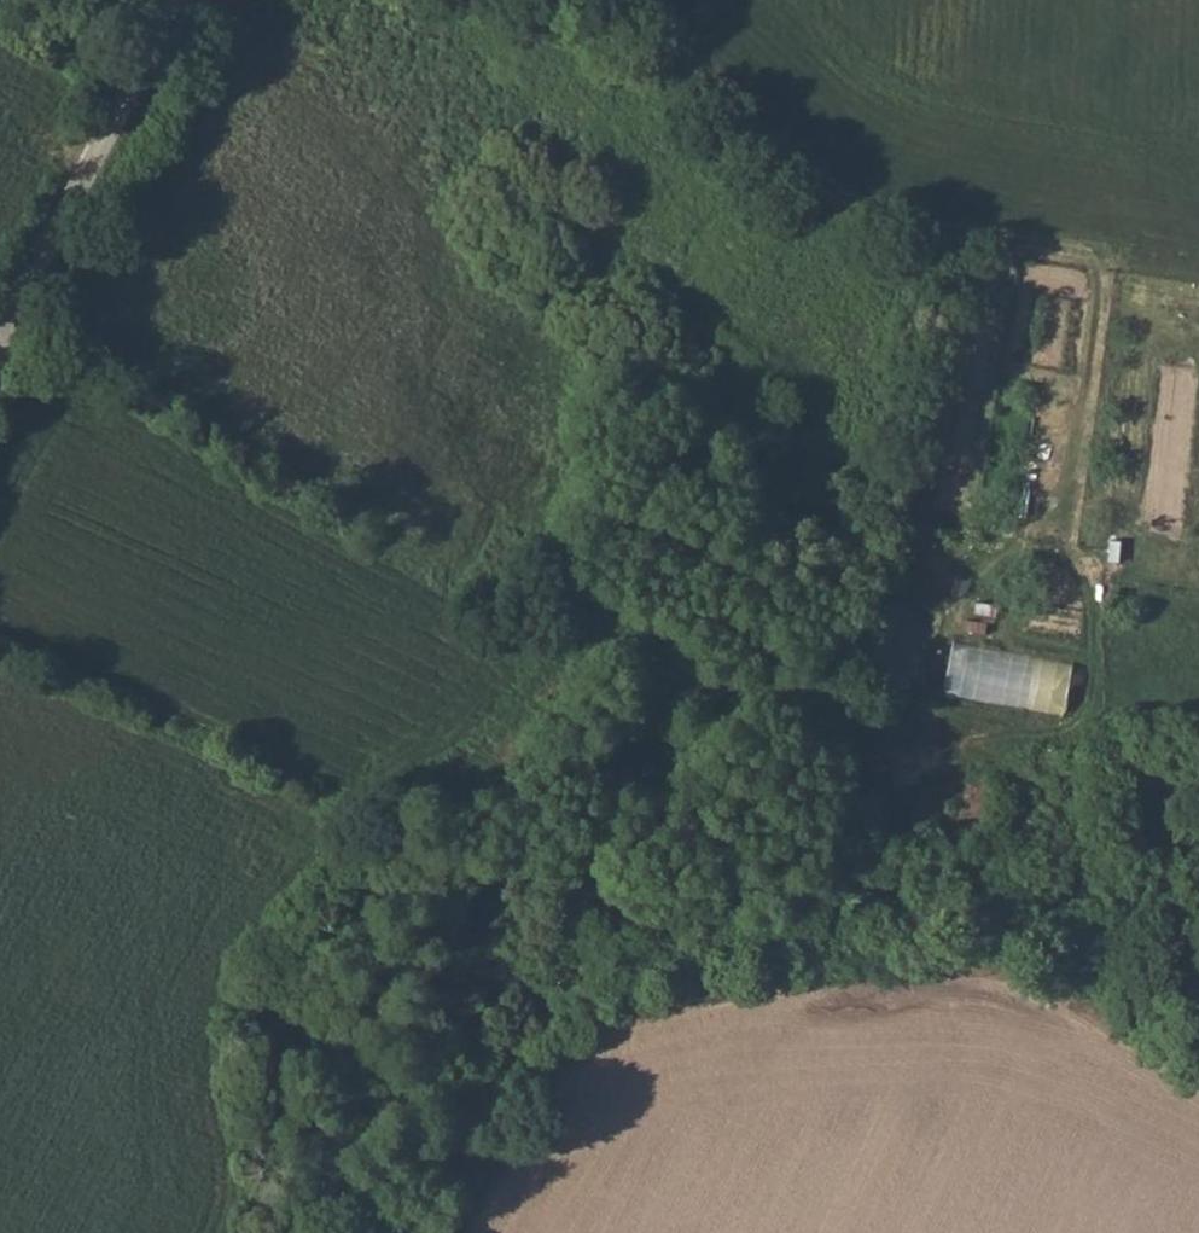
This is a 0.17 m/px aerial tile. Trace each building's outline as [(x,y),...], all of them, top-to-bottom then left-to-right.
[(952,640),(944,694),(1066,714),(1074,659),(952,640)]
